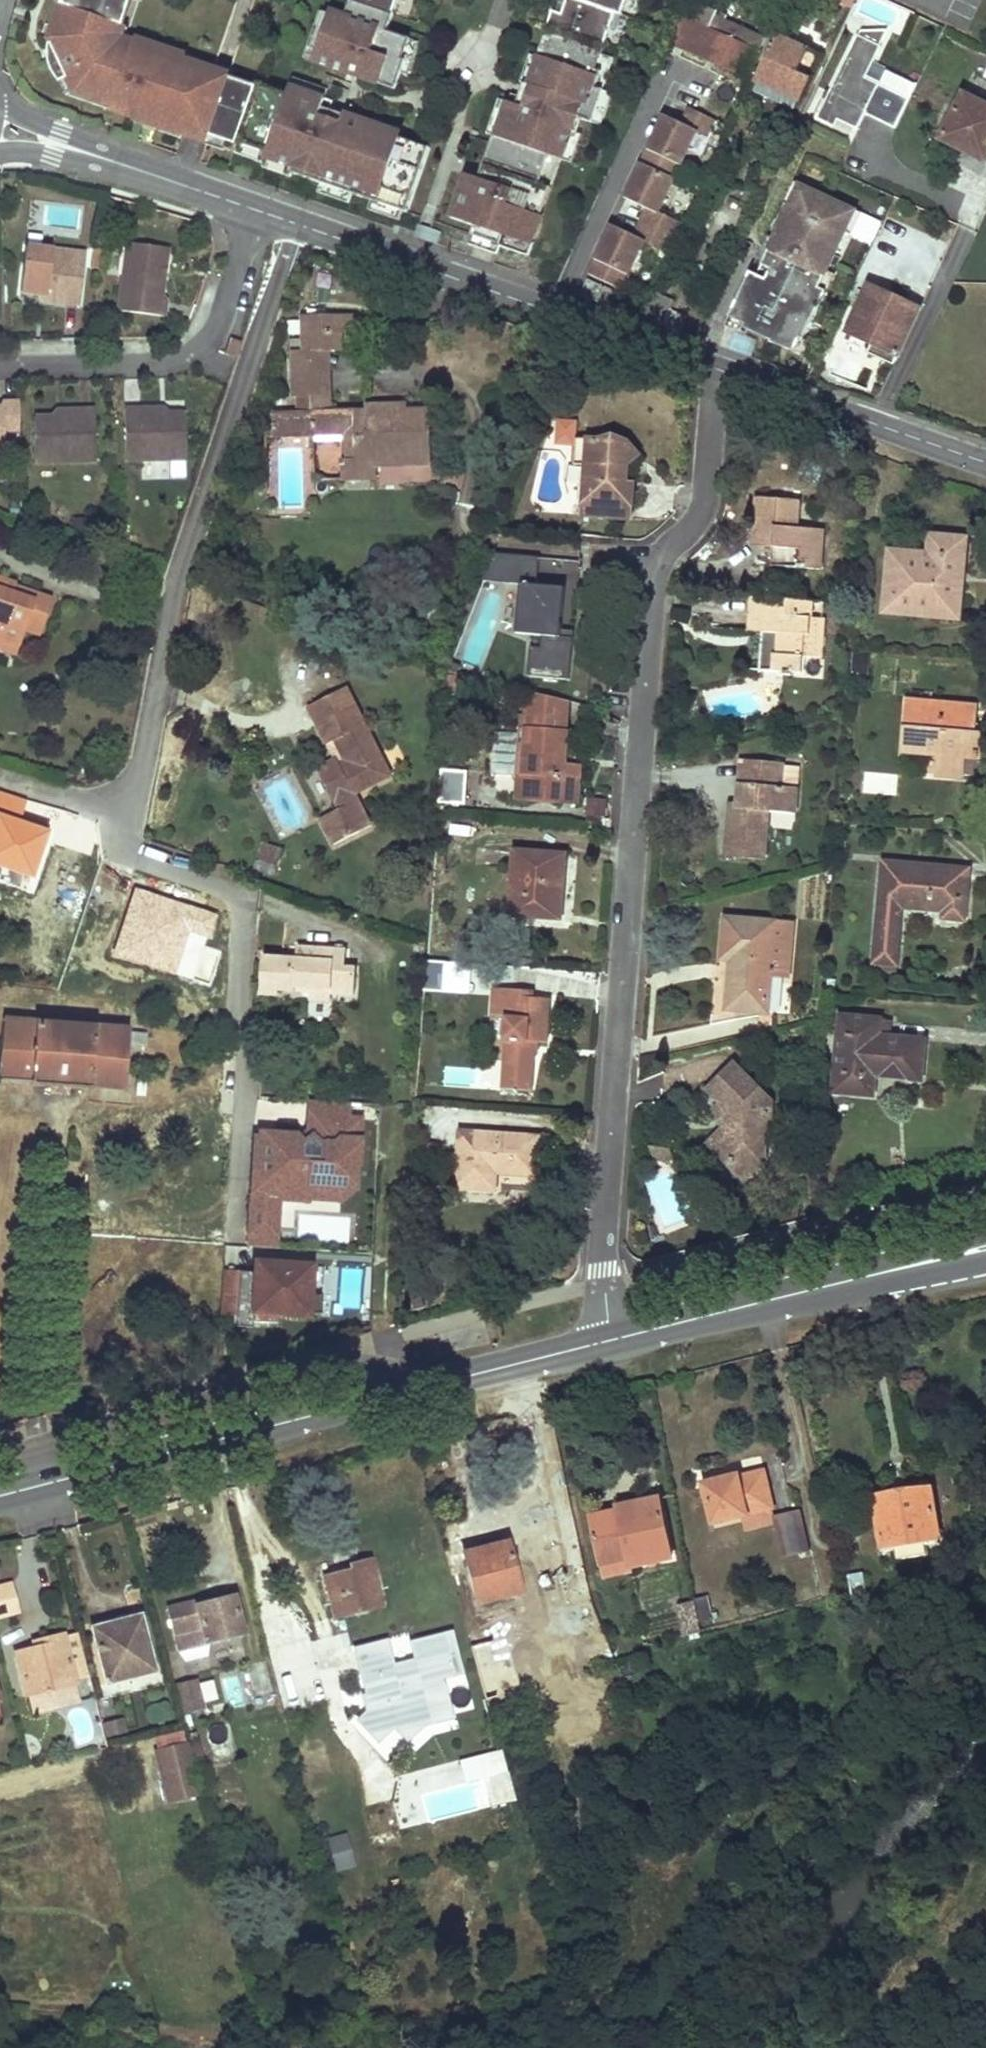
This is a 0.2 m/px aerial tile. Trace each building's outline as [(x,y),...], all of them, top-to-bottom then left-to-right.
[(75,93),(136,115),(184,132),(208,140),(209,136),(228,143),(225,150),(234,154),(237,145),(256,88),(229,78),(212,72),(213,69),(184,58),(183,63),(148,50),(149,46),(134,41),(133,45),(110,37),(115,21),(123,24),(131,0),(62,0),(61,3),(52,28),(48,39),(57,57),(49,60),(53,69),(60,82),(67,78),(73,89),(75,93)] [(352,24),(337,19),(321,66),(404,94),(414,64),(411,63),(418,43),(396,36),(408,0),(360,0),(352,24)] [(562,16),(553,13),(537,58),(539,59),(529,87),(533,88),(528,101),(511,95),(496,139),(493,138),(483,169),(489,171),(485,183),(467,176),(452,220),(476,228),(473,237),(500,247),(504,235),(533,245),(552,189),(540,185),(549,157),(562,161),(577,119),(592,124),(603,91),(596,89),(602,73),(596,71),(615,14),(621,16),(627,0),(568,0),(562,16)] [(680,19),(669,43),(693,54),(746,76),(764,39),(724,21),(725,17),(701,6),(695,16),(687,13),(683,20),(680,19)] [(337,19),(328,15),(312,63),(321,66),(337,19)] [(40,36),(48,39),(52,28),(44,25),(40,36)] [(870,41),(880,46),(888,30),(875,31),(870,41)] [(875,31),(861,32),(858,37),(856,36),(816,120),(833,128),(837,121),(856,130),(865,112),(878,84),(866,78),(881,46),(880,46),(870,41),(875,31)] [(770,34),(750,80),(756,84),(757,82),(798,100),(818,55),(770,34)] [(149,46),(148,50),(183,63),(184,58),(186,54),(151,41),(149,46)] [(669,43),(662,59),(675,64),(677,59),(688,64),(693,54),(669,43)] [(213,69),(212,72),(229,78),(232,70),(215,64),(213,69)] [(73,89),(67,78),(60,82),(58,82),(64,94),(73,89)] [(406,214),(429,150),(373,130),(375,126),(344,116),(340,126),(327,121),(332,103),(289,88),(287,94),(258,84),(256,88),(237,145),(266,155),(265,160),(293,169),(291,175),(406,214)] [(908,98),(878,84),(865,112),(895,126),(908,98)] [(939,139),(984,162),(985,157),(985,107),(961,94),(939,139)] [(712,120),(688,108),(680,125),(694,131),(705,137),(712,120)] [(182,139),(184,132),(136,115),(133,123),(154,130),(155,126),(160,128),(159,131),(182,139)] [(680,125),(663,116),(624,198),(647,209),(656,212),(694,131),(680,125)] [(225,150),(228,143),(209,136),(208,140),(206,146),(224,152),(225,150)] [(552,189),(562,161),(549,157),(540,185),(552,189)] [(750,185),(741,204),(751,208),(760,189),(750,185)] [(656,212),(647,209),(634,237),(641,241),(667,254),(681,224),(656,212)] [(588,274),(619,288),(641,241),(634,237),(611,226),(588,274)] [(165,248),(123,242),(114,312),(162,317),(165,300),(158,299),(165,248)] [(78,308),(84,256),(24,248),(18,294),(44,298),(43,304),(78,308)] [(870,354),(895,366),(921,308),(870,285),(848,333),(874,344),(870,354)] [(649,291),(637,318),(658,325),(663,321),(672,302),(649,291)] [(356,314),(303,316),(303,351),(292,352),(292,397),(312,396),(329,396),(328,352),(341,352),(342,333),(357,333),(356,314)] [(233,349),(225,346),(222,354),(231,356),(233,349)] [(329,396),(312,396),(313,411),(330,410),(329,396)] [(0,409),(0,452),(1,452),(1,434),(17,433),(16,402),(1,402),(0,409)] [(430,468),(430,409),(385,409),(386,403),(365,403),(365,410),(330,410),(313,411),(272,412),(273,420),(266,420),(266,428),(264,428),(264,438),(273,438),(273,435),(311,433),(312,437),(354,436),(354,461),(341,461),(341,481),(377,480),(376,462),(403,461),(404,467),(430,468)] [(157,410),(122,410),(121,463),(183,463),(183,416),(158,416),(157,410)] [(57,420),(32,419),(32,464),(93,465),(93,412),(56,411),(57,420)] [(601,438),(573,436),(572,462),(584,464),(581,512),(629,515),(631,478),(623,477),(623,462),(638,452),(628,439),(617,438),(615,432),(606,432),(601,438)] [(795,529),(796,501),(753,498),(749,546),(770,548),(769,566),(818,569),(821,530),(795,529)] [(927,552),(888,549),(883,612),(959,618),(961,584),(955,583),(957,558),(963,558),(965,538),(929,535),(927,552)] [(537,556),(492,553),(481,583),(519,585),(519,584),(535,585),(537,556)] [(0,580),(0,642),(17,648),(22,631),(38,637),(51,598),(35,592),(32,602),(10,595),(14,585),(0,580)] [(560,629),(563,587),(535,585),(519,584),(519,585),(515,634),(542,636),(541,648),(530,647),(528,676),(570,679),(573,630),(560,629)] [(754,629),(755,598),(747,597),(746,628),(754,629)] [(810,601),(755,598),(754,629),(761,629),(759,671),(782,671),(782,675),(791,675),(792,672),(802,672),(802,655),(820,656),(820,634),(814,633),(815,618),(810,618),(810,601)] [(0,642),(0,648),(15,654),(17,648),(0,642)] [(453,656),(442,652),(435,668),(447,673),(453,656)] [(388,778),(344,690),(306,710),(325,748),(340,739),(354,767),(340,775),(334,764),(316,773),(337,814),(320,823),(332,848),(369,829),(353,796),(388,778)] [(565,748),(567,728),(568,702),(523,691),(522,728),(529,728),(529,742),(522,742),(522,773),(529,773),(527,801),(580,801),(580,777),(565,777),(565,761),(557,761),(557,748),(565,748)] [(972,733),(974,705),(907,700),(902,750),(940,753),(937,773),(962,775),(963,755),(978,756),(980,733),(972,733)] [(963,755),(962,775),(977,776),(978,756),(963,755)] [(780,785),(782,765),(746,761),(744,783),(737,783),(736,803),(736,808),(744,809),(743,819),(727,818),(724,857),(763,859),(766,810),(794,811),(796,787),(780,785)] [(780,785),(796,787),(797,766),(782,765),(780,785)] [(467,770),(441,770),(439,803),(465,804),(467,770)] [(522,773),(517,773),(515,801),(527,801),(529,773),(522,773)] [(0,791),(0,868),(33,880),(51,832),(20,820),(27,801),(0,791)] [(585,797),(584,817),(605,819),(606,799),(585,797)] [(744,809),(736,808),(736,803),(729,802),(727,818),(743,819),(744,809)] [(771,826),(792,829),(794,815),(773,812),(771,826)] [(254,859),(273,864),(278,849),(259,843),(254,859)] [(560,918),(564,854),(514,850),(510,915),(560,918)] [(964,918),(968,868),(883,860),(878,911),(896,913),(897,908),(942,911),(942,917),(964,918)] [(76,898),(43,888),(38,886),(32,905),(37,906),(70,917),(76,898)] [(216,912),(134,888),(114,954),(176,973),(188,932),(208,938),(216,912)] [(896,913),(878,911),(877,925),(895,926),(896,913)] [(791,924),(775,922),(725,918),(721,959),(736,959),(735,968),(730,967),(727,1009),(767,1013),(769,977),(787,978),(791,924)] [(892,964),(895,926),(877,925),(874,963),(892,964)] [(297,958),(263,955),(262,978),(280,980),(279,990),(312,993),(310,1000),(337,1002),(337,995),(359,997),(362,963),(346,961),(346,951),(298,946),(297,958)] [(218,958),(203,953),(195,976),(210,981),(218,958)] [(470,962),(431,959),(428,991),(467,994),(470,962)] [(892,964),(874,963),(873,970),(891,972),(892,964)] [(280,980),(262,978),(261,993),(279,994),(279,990),(280,980)] [(532,990),(497,988),(494,1016),(504,1016),(502,1038),(506,1039),(503,1087),(530,1090),(533,1043),(546,1043),(550,998),(531,997),(532,990)] [(886,1018),(840,1014),(833,1092),(864,1094),(866,1073),(919,1079),(923,1038),(885,1035),(886,1018)] [(3,1020),(0,1038),(0,1080),(29,1083),(29,1085),(88,1091),(88,1088),(123,1091),(127,1031),(93,1028),(93,1025),(33,1020),(33,1023),(3,1020)] [(739,1042),(727,1045),(737,1058),(740,1055),(745,1049),(739,1042)] [(774,1097),(740,1055),(737,1058),(709,1082),(721,1098),(731,1110),(724,1115),(723,1126),(724,1155),(742,1176),(761,1160),(765,1134),(773,1127),(773,1115),(766,1104),(774,1097)] [(773,1115),(774,1097),(766,1104),(773,1115)] [(731,1110),(721,1098),(714,1103),(723,1126),(724,1115),(731,1110)] [(346,1105),(305,1102),(303,1133),(307,1138),(299,1144),(292,1136),(255,1134),(255,1139),(250,1139),(245,1216),(274,1218),(275,1202),(304,1204),(304,1202),(305,1188),(353,1192),(358,1121),(345,1120),(346,1105)] [(723,1126),(709,1136),(724,1155),(723,1126)] [(535,1175),(538,1137),(460,1131),(458,1155),(443,1154),(440,1181),(456,1183),(456,1186),(494,1189),(495,1169),(502,1169),(502,1173),(535,1175)] [(678,1147),(649,1143),(646,1162),(675,1166),(678,1147)] [(353,1192),(305,1188),(304,1202),(339,1204),(353,1192)] [(350,1216),(301,1215),(300,1241),(349,1242),(350,1216)] [(273,1238),(274,1218),(245,1216),(244,1236),(273,1238)] [(243,1248),(272,1250),(273,1238),(244,1236),(243,1248)] [(252,1274),(235,1273),(231,1319),(230,1329),(248,1330),(248,1325),(272,1327),(273,1318),(304,1320),(304,1317),(306,1298),(308,1269),(281,1267),(281,1274),(270,1273),(271,1266),(253,1265),(252,1274)] [(235,1273),(219,1271),(215,1318),(231,1319),(235,1273)] [(318,1299),(306,1298),(304,1317),(316,1318),(318,1299)] [(738,1473),(702,1482),(712,1522),(742,1515),(770,1509),(763,1471),(739,1477),(738,1473)] [(928,1479),(872,1489),(873,1497),(929,1487),(928,1479)] [(929,1487),(873,1497),(883,1555),(907,1552),(906,1542),(937,1537),(929,1487)] [(656,1496),(616,1505),(619,1516),(629,1559),(631,1568),(671,1560),(656,1496)] [(746,1530),(774,1524),(773,1518),(770,1509),(742,1515),(746,1530)] [(809,1549),(799,1511),(773,1518),(781,1556),(809,1549)] [(619,1516),(588,1523),(598,1568),(629,1559),(619,1516)] [(466,1567),(477,1604),(519,1592),(505,1544),(478,1552),(482,1563),(466,1567)] [(629,1559),(598,1568),(602,1580),(632,1573),(631,1568),(629,1559)] [(348,1571),(322,1578),(332,1617),(379,1605),(367,1560),(347,1566),(348,1571)] [(0,1585),(0,1618),(11,1615),(7,1601),(12,1600),(8,1583),(0,1585)] [(713,1618),(707,1596),(694,1599),(695,1602),(699,1622),(713,1618)] [(170,1618),(179,1649),(239,1634),(230,1598),(198,1605),(200,1610),(170,1618)] [(15,1614),(12,1600),(7,1601),(11,1615),(15,1614)] [(695,1602),(678,1606),(685,1635),(701,1631),(699,1622),(695,1602)] [(151,1672),(136,1616),(89,1628),(103,1684),(151,1672)] [(86,1675),(75,1632),(62,1635),(74,1679),(86,1675)] [(445,1706),(440,1684),(432,1686),(430,1680),(450,1675),(446,1657),(454,1655),(449,1633),(409,1643),(414,1663),(391,1668),(386,1649),(384,1641),(352,1650),(363,1696),(365,1703),(361,1704),(364,1714),(356,1722),(374,1740),(391,1723),(404,1736),(419,1722),(421,1712),(445,1706)] [(41,1646),(14,1652),(25,1695),(30,1695),(35,1712),(75,1701),(71,1684),(75,1683),(74,1679),(62,1635),(39,1641),(41,1646)] [(506,1640),(469,1649),(484,1700),(521,1691),(506,1640)] [(414,1663),(409,1643),(386,1649),(391,1668),(414,1663)] [(264,1663),(244,1668),(255,1711),(276,1706),(264,1663)] [(286,1692),(309,1688),(307,1675),(284,1679),(286,1692)] [(194,1679),(175,1684),(181,1714),(201,1708),(194,1679)] [(214,1681),(200,1684),(205,1702),(218,1698),(214,1681)] [(448,1715),(445,1706),(421,1712),(419,1722),(448,1715)] [(124,1718),(105,1724),(108,1737),(127,1731),(124,1718)] [(49,1758),(42,1728),(22,1732),(29,1762),(49,1758)] [(194,1776),(186,1748),(153,1757),(166,1805),(199,1796),(194,1776)] [(330,1770),(327,1758),(314,1761),(317,1773),(330,1770)] [(347,1846),(330,1850),(333,1862),(350,1857),(347,1846)]
